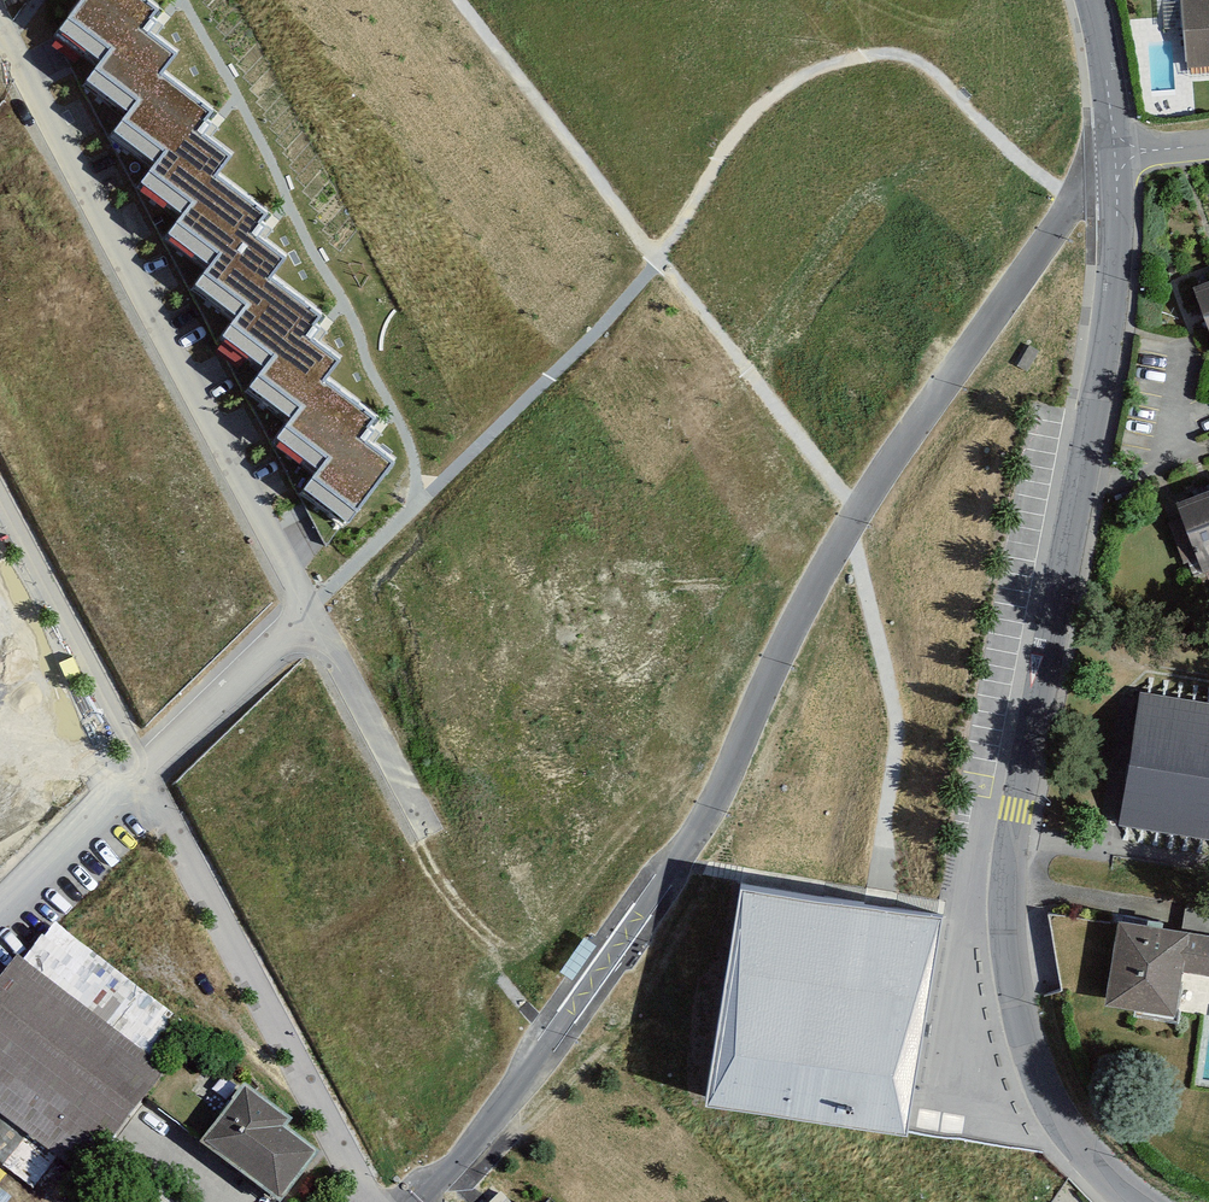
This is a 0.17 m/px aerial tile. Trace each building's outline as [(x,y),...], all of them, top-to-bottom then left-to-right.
[(348,538),(401,463),(370,441),(385,419),(334,383),(349,362),(317,339),(332,318),(279,281),(294,259),(262,237),(277,216),(226,180),(241,158),(207,135),(223,113),(187,87),(171,76),(187,54),(157,33),(164,22),(161,20),(168,11),(152,0),(81,0),(51,41),(92,70),(75,93),(116,121),(101,142),(143,172),(131,190),(175,221),(161,241),(204,272),(188,294),(230,324),(214,348),(252,374),(240,392),(282,422),(268,443),(310,472),(291,498),(348,538)] [(1182,72),(1208,70),(1208,0),(1178,0),(1182,72)] [(1208,341),(1208,287),(1190,294),(1208,341)] [(1200,496),(1208,517),(1208,492),(1200,496)] [(1172,509),(1202,582),(1208,579),(1208,518),(1200,497),(1172,509)] [(1139,681),(1117,824),(1208,839),(1208,692),(1139,681)] [(945,912),(745,874),(704,1088),(904,1125),(945,912)] [(1176,1009),(1183,965),(1208,970),(1208,928),(1119,914),(1105,997),(1176,1009)] [(18,954),(0,978),(0,1114),(84,1178),(168,1068),(18,954)] [(292,1118),(245,1083),(201,1142),(280,1201),(317,1150),(286,1127),(292,1118)]
